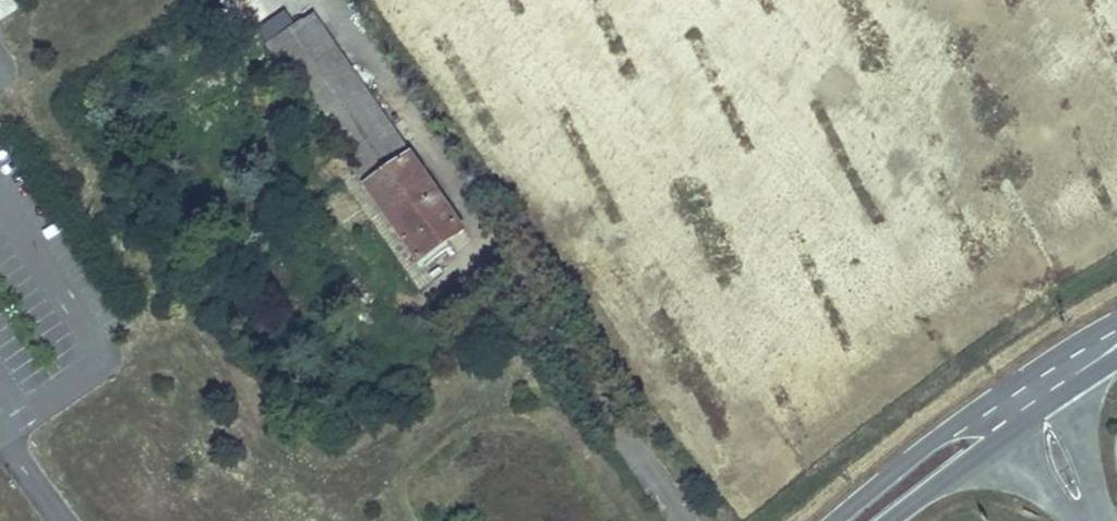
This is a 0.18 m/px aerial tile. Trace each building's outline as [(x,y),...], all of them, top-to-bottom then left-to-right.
[(314,16),(270,46),(422,267),(448,250),(442,241),(461,228),(314,16)] [(15,257),(0,236),(0,267),(15,257)]
